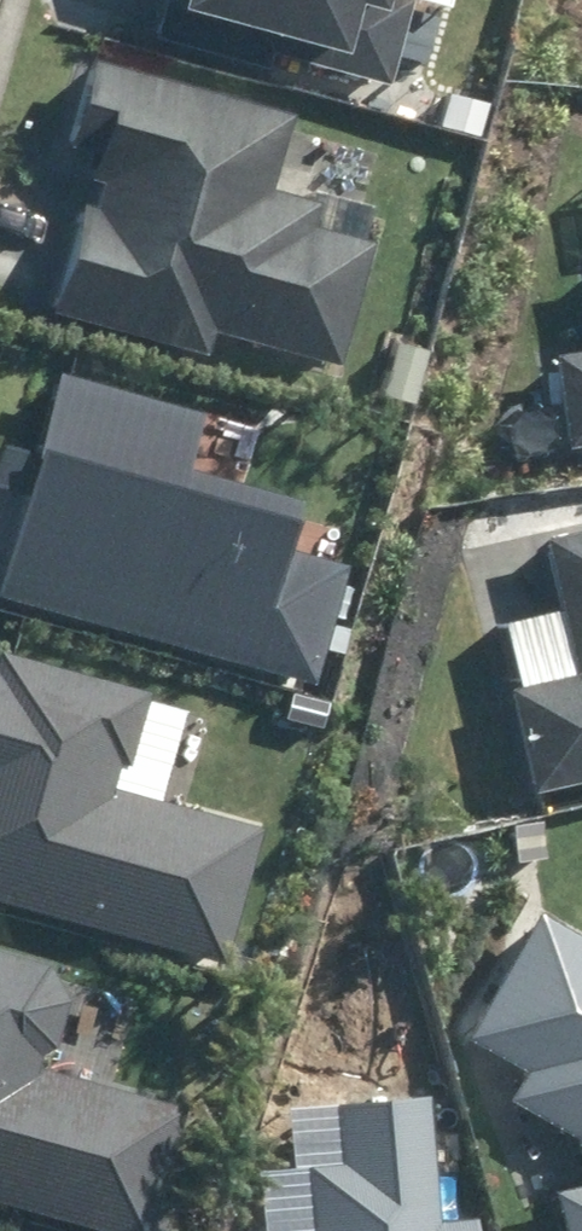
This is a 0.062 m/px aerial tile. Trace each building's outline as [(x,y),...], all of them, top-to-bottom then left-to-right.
[(143,20),(379,85),(403,0),(148,0),(143,20)] [(281,116),(71,62),(50,145),(74,152),(33,307),(199,350),(203,336),(329,369),(359,250),(309,237),(316,209),(261,194),(281,116)] [(571,264),(581,345),(581,263),(571,264)] [(424,346),(380,332),(360,395),(404,409),(424,346)] [(540,354),(554,454),(581,450),(581,348),(540,354)] [(34,368),(0,504),(0,601),(290,674),(317,568),(254,552),(267,501),(167,476),(185,407),(34,368)] [(531,534),(547,602),(474,619),(516,798),(581,783),(581,522),(531,534)] [(98,792),(124,688),(0,656),(0,905),(209,959),(242,829),(98,792)] [(535,1189),(545,1230),(581,1230),(581,952),(518,911),(437,1039),(503,1081),(489,1103),(560,1148),(568,1181),(535,1189)] [(80,1230),(133,1230),(170,1101),(27,1060),(55,964),(0,948),(0,1208),(80,1230)] [(464,1210),(425,1212),(418,1098),(276,1106),(280,1180),(251,1182),(254,1230),(465,1230),(464,1210)]
